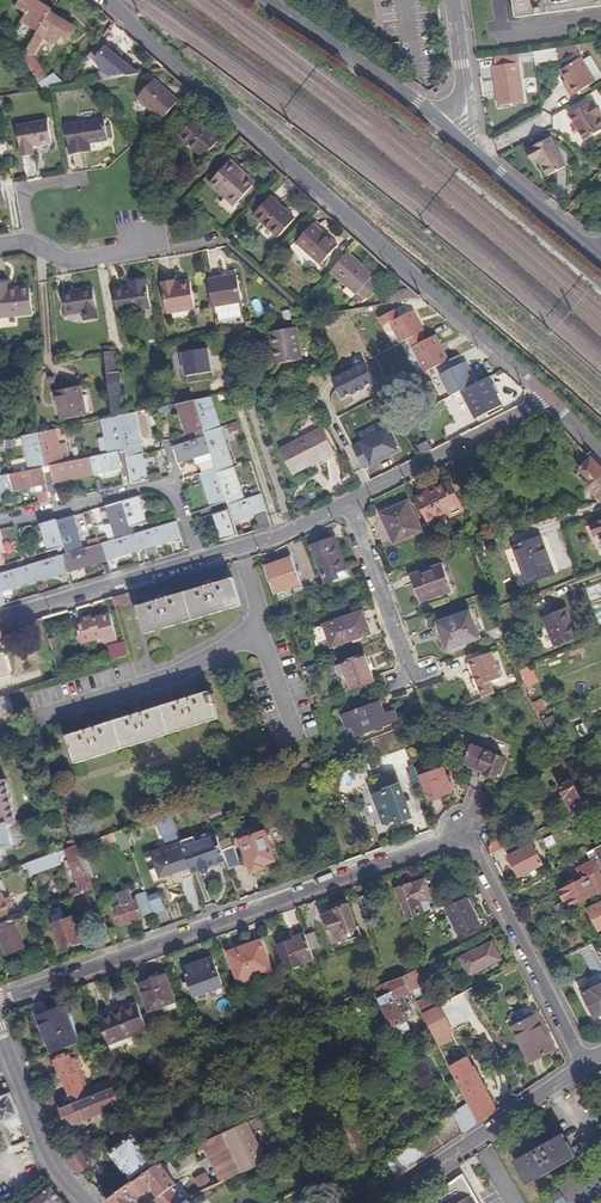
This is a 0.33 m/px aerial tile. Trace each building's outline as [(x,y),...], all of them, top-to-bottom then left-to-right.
[(50,11),(33,0),(20,0),(15,7),(27,14),(22,24),(38,33),(49,14),(50,11)] [(517,18),(600,6),(600,0),(515,0),(517,18)] [(38,33),(24,58),(44,90),(52,89),(66,86),(53,75),(47,80),(32,57),(42,40),(52,46),(58,37),(66,42),(74,29),(49,14),(38,33)] [(366,35),(377,34),(376,26),(365,27),(366,35)] [(138,73),(99,42),(90,54),(102,64),(100,67),(105,71),(102,75),(106,79),(138,73)] [(384,46),(385,56),(401,54),(400,44),(384,46)] [(533,53),(534,63),(556,60),(556,50),(533,53)] [(520,54),(507,56),(508,67),(493,68),(499,108),(524,104),(518,65),(521,65),(521,62),(520,54)] [(575,94),(594,82),(579,58),(560,71),(562,74),(554,79),(565,96),(573,92),(575,94)] [(161,121),(179,102),(154,80),(137,98),(161,121)] [(599,116),(596,112),(599,110),(592,100),(568,114),(583,138),(600,128),(600,120),(599,116)] [(205,158),(221,140),(196,119),(180,136),(205,158)] [(70,155),(90,152),(88,143),(107,140),(104,120),(65,126),(70,155)] [(47,121),(15,126),(21,158),(34,156),(33,147),(51,144),(47,121)] [(537,159),(539,158),(542,156),(544,160),(541,161),(548,175),(564,165),(549,137),(530,147),(537,159)] [(255,183),(230,161),(209,183),(234,206),(255,183)] [(295,218),(270,196),(254,214),(278,236),(295,218)] [(321,265),(338,245),(314,223),(296,243),(321,265)] [(365,298),(378,284),(371,278),(373,275),(349,253),(331,272),(356,294),(358,292),(365,298)] [(233,275),(206,279),(210,307),(237,302),(233,275)] [(114,313),(147,307),(142,278),(126,281),(127,287),(109,290),(114,313)] [(159,282),(164,314),(192,309),(188,282),(173,284),(172,281),(159,282)] [(33,314),(31,290),(9,292),(8,283),(0,284),(0,318),(33,314)] [(80,313),(94,310),(89,287),(60,292),(64,324),(81,321),(80,313)] [(414,299),(412,290),(393,293),(394,303),(414,299)] [(421,333),(424,331),(413,311),(399,318),(395,310),(379,318),(383,326),(390,322),(400,343),(408,339),(421,333)] [(274,343),(277,364),(301,359),(295,327),(269,333),(271,344),(274,343)] [(241,343),(254,340),(252,332),(239,334),(241,343)] [(425,340),(421,333),(408,339),(425,373),(443,364),(448,361),(435,336),(425,340)] [(184,377),(210,372),(206,349),(180,353),(184,377)] [(117,375),(115,351),(109,352),(103,353),(106,376),(117,375)] [(448,361),(443,364),(447,372),(440,375),(451,396),(463,391),(473,385),(469,376),(467,372),(470,371),(466,362),(462,364),(458,356),(448,361)] [(363,387),(374,382),(364,363),(354,368),(352,365),(348,364),(343,367),(341,371),(343,374),(333,379),(335,384),(342,398),(352,393),(353,395),(364,389),(363,387)] [(120,375),(117,375),(106,376),(110,417),(122,415),(119,394),(122,394),(120,375)] [(473,385),(463,391),(477,419),(501,406),(495,394),(493,395),(489,387),(491,386),(487,378),(473,385)] [(60,420),(85,415),(79,385),(54,390),(60,420)] [(255,516),(267,512),(262,495),(242,501),(208,398),(178,404),(188,434),(204,429),(206,436),(172,448),(178,464),(193,458),(195,465),(198,464),(212,507),(228,502),(230,509),(215,514),(223,541),(239,536),(234,522),(255,516)] [(163,414),(172,412),(170,405),(161,407),(163,414)] [(150,480),(136,412),(122,415),(110,417),(103,419),(111,453),(120,451),(127,449),(134,484),(150,480)] [(34,469),(46,467),(53,465),(56,482),(123,467),(120,451),(111,453),(66,463),(59,428),(40,432),(26,435),(34,469)] [(294,474),(336,452),(322,428),(281,450),(294,474)] [(363,469),(398,451),(387,429),(352,447),(363,469)] [(18,444),(17,438),(7,440),(9,446),(18,444)] [(591,457),(580,469),(591,480),(590,482),(591,487),(599,496),(597,499),(600,504),(600,503),(600,468),(591,457)] [(34,486),(35,491),(46,489),(45,484),(49,483),(46,467),(34,469),(0,476),(0,493),(34,486)] [(450,480),(415,497),(428,522),(448,512),(451,517),(466,510),(450,480)] [(67,491),(67,489),(57,491),(59,499),(73,496),(72,490),(67,491)] [(44,500),(50,499),(49,490),(42,491),(44,500)] [(182,538),(177,522),(133,535),(132,528),(148,523),(140,497),(106,507),(112,525),(116,540),(110,542),(99,544),(95,546),(83,549),(74,517),(58,522),(57,520),(41,524),(49,552),(65,547),(67,554),(0,574),(0,592),(132,553),(137,552),(170,542),(182,538)] [(396,543),(422,530),(408,502),(382,514),(396,543)] [(94,524),(104,521),(100,508),(90,511),(94,524)] [(260,530),(272,526),(267,512),(255,516),(260,530)] [(592,525),(595,536),(600,535),(600,523),(592,525)] [(116,540),(112,525),(106,527),(108,537),(110,542),(116,540)] [(489,541),(504,536),(501,529),(487,534),(489,541)] [(174,555),(185,552),(182,538),(170,542),(174,555)] [(335,538),(325,542),(327,548),(337,545),(335,538)] [(531,583),(555,574),(542,540),(516,550),(524,572),(527,571),(531,583)] [(327,548),(325,542),(312,546),(325,582),(338,577),(339,580),(350,577),(348,569),(346,569),(337,545),(327,548)] [(291,557),(264,567),(274,594),(301,584),(291,557)] [(442,598),(453,594),(444,565),(412,576),(420,601),(441,595),(442,598)] [(139,605),(147,633),(241,605),(233,577),(139,605)] [(127,593),(114,597),(117,607),(130,603),(127,593)] [(332,648),(370,634),(362,611),(323,624),(332,648)] [(471,612),(438,624),(448,652),(482,640),(471,612)] [(555,647),(576,638),(571,626),(572,626),(566,612),(544,621),(555,647)] [(116,639),(117,637),(110,613),(76,623),(81,643),(103,637),(105,642),(116,639)] [(127,654),(123,641),(105,647),(109,659),(127,654)] [(0,653),(0,679),(10,675),(3,652),(0,653)] [(492,683),(502,679),(493,653),(471,661),(483,697),(495,694),(492,683)] [(352,690),(375,681),(365,655),(342,663),(352,690)] [(308,675),(316,672),(314,666),(306,669),(308,675)] [(46,679),(42,669),(17,677),(20,687),(46,679)] [(9,695),(14,711),(30,705),(25,690),(9,695)] [(68,736),(76,764),(218,719),(209,692),(68,736)] [(14,711),(9,695),(0,697),(0,716),(14,711)] [(538,712),(547,709),(543,698),(534,701),(538,712)] [(357,737),(395,723),(391,713),(378,718),(376,713),(379,712),(376,705),(340,717),(344,730),(353,727),(357,737)] [(580,736),(588,734),(585,723),(577,725),(580,736)] [(409,725),(401,728),(404,737),(413,734),(409,725)] [(404,737),(401,728),(374,738),(381,758),(408,748),(404,737)] [(497,781),(505,759),(473,747),(465,766),(486,774),(486,776),(497,781)] [(412,781),(419,778),(414,764),(410,765),(412,772),(409,773),(412,781)] [(448,786),(452,784),(451,780),(447,781),(443,770),(423,777),(431,800),(451,793),(450,790),(448,786)] [(400,820),(412,816),(396,773),(375,781),(380,795),(378,796),(387,822),(397,818),(400,820)] [(9,824),(16,823),(5,780),(0,781),(0,827),(9,824)] [(588,808),(574,781),(562,788),(575,814),(588,808)] [(218,803),(207,807),(211,820),(223,816),(218,803)] [(172,817),(171,813),(161,816),(163,821),(172,817)] [(0,827),(0,855),(1,855),(0,848),(13,845),(9,824),(0,827)] [(265,865),(276,860),(266,833),(256,837),(253,833),(243,836),(242,838),(253,872),(266,867),(265,865)] [(181,842),(192,871),(200,869),(201,871),(204,871),(209,870),(209,865),(225,860),(222,850),(219,842),(217,836),(196,844),(194,838),(181,842)] [(70,849),(78,846),(77,842),(75,838),(67,841),(70,849)] [(230,838),(219,842),(222,850),(233,846),(230,838)] [(490,848),(492,855),(505,848),(510,846),(507,840),(490,848)] [(510,846),(505,848),(510,856),(509,857),(519,877),(544,865),(533,845),(524,849),(520,841),(510,846)] [(193,875),(192,871),(181,842),(151,853),(157,868),(151,870),(155,883),(165,880),(164,877),(180,872),(183,879),(193,875)] [(70,853),(79,850),(78,846),(70,849),(59,854),(60,856),(70,853)] [(225,860),(230,871),(242,866),(234,846),(233,846),(222,850),(225,860)] [(588,854),(593,863),(598,861),(600,865),(600,858),(597,849),(588,854)] [(86,869),(81,852),(79,850),(70,853),(83,888),(73,892),(75,897),(86,893),(94,890),(86,869)] [(81,852),(86,869),(92,867),(86,850),(81,852)] [(61,860),(60,856),(59,854),(29,864),(31,871),(61,860)] [(600,865),(598,861),(593,863),(579,870),(583,880),(600,871),(600,865)] [(583,880),(560,892),(566,903),(562,905),(565,912),(600,894),(600,871),(583,880)] [(407,922),(414,920),(432,910),(429,904),(436,901),(433,896),(430,897),(425,882),(411,888),(410,886),(396,891),(407,922)] [(11,914),(0,887),(0,918),(11,914)] [(121,925),(153,913),(145,893),(138,896),(138,899),(136,900),(133,901),(129,890),(117,895),(121,906),(114,908),(121,925)] [(175,891),(162,895),(165,903),(177,899),(175,891)] [(91,905),(86,893),(75,897),(79,909),(91,905)] [(366,917),(377,914),(370,895),(359,899),(366,917)] [(460,936),(480,927),(467,900),(448,910),(460,936)] [(600,931),(600,904),(590,909),(596,922),(592,925),(596,934),(600,931)] [(334,944),(348,940),(345,933),(356,928),(348,906),(336,911),(337,913),(324,918),(334,944)] [(29,925),(37,922),(34,913),(26,916),(29,925)] [(62,949),(83,941),(75,916),(53,924),(62,949)] [(0,925),(0,937),(7,956),(25,950),(15,923),(20,922),(19,918),(0,925)] [(345,933),(348,940),(349,941),(362,936),(358,928),(356,928),(345,933)] [(306,937),(305,934),(294,937),(295,940),(279,946),(288,970),(315,960),(312,952),(306,937)] [(316,934),(306,937),(312,952),(321,949),(316,934)] [(240,984),(273,972),(262,942),(228,954),(240,984)] [(470,977),(502,960),(493,943),(461,960),(470,977)] [(195,998),(224,987),(213,959),(185,970),(189,983),(184,985),(186,989),(191,988),(195,998)] [(424,987),(416,972),(404,978),(412,994),(414,993),(424,987)] [(149,1014),(177,1004),(166,977),(139,986),(149,1014)] [(412,994),(404,978),(389,984),(393,991),(380,999),(399,1039),(413,1032),(404,1013),(398,1001),(406,997),(412,994)] [(582,990),(595,1018),(600,1016),(600,981),(582,990)] [(393,991),(389,984),(375,989),(380,999),(393,991)] [(424,987),(414,993),(416,999),(427,993),(424,987)] [(440,1007),(454,1000),(448,990),(418,1006),(423,1016),(440,1007)] [(398,1001),(404,1013),(412,1009),(406,997),(398,1001)] [(147,1030),(137,1005),(100,1019),(106,1035),(109,1045),(147,1030)] [(454,1034),(440,1007),(423,1016),(439,1047),(453,1041),(450,1036),(454,1034)] [(42,1016),(56,1054),(81,1045),(67,1008),(42,1016)] [(298,1014),(300,1018),(304,1017),(309,1015),(307,1010),(298,1014)] [(536,1015),(512,1027),(530,1063),(556,1050),(552,1040),(549,1042),(536,1015)] [(162,1071),(174,1067),(167,1049),(156,1053),(162,1071)] [(54,1064),(72,1106),(91,1098),(76,1061),(72,1063),(70,1057),(54,1064)] [(479,1125),(497,1113),(470,1061),(451,1070),(468,1104),(479,1125)] [(59,1110),(49,1114),(52,1122),(62,1118),(65,1128),(103,1114),(119,1108),(112,1090),(91,1098),(72,1106),(59,1110)] [(11,1095),(0,1099),(0,1117),(2,1122),(8,1120),(11,1129),(22,1125),(11,1095)] [(54,1098),(43,1101),(49,1114),(59,1110),(54,1098)] [(463,1135),(479,1125),(468,1104),(453,1115),(463,1135)] [(348,1110),(352,1119),(355,1124),(361,1120),(354,1106),(348,1110)] [(348,1110),(346,1107),(336,1112),(342,1125),(352,1119),(348,1110)] [(392,1184),(463,1135),(453,1115),(451,1111),(436,1118),(440,1126),(381,1165),(392,1184)] [(258,1123),(257,1119),(246,1123),(248,1128),(258,1123)] [(355,1124),(360,1133),(367,1130),(361,1120),(355,1124)] [(246,1123),(199,1144),(217,1184),(264,1162),(248,1128),(246,1123)] [(360,1133),(371,1156),(378,1152),(367,1130),(360,1133)] [(108,1151),(130,1181),(153,1165),(130,1135),(108,1151)] [(561,1135),(513,1163),(525,1186),(574,1159),(561,1135)] [(509,1136),(499,1141),(502,1147),(512,1142),(509,1136)] [(69,1152),(65,1154),(69,1162),(78,1173),(90,1162),(80,1151),(71,1159),(69,1152)] [(166,1171),(159,1161),(153,1165),(130,1181),(106,1199),(111,1202),(142,1202),(144,1202),(141,1198),(147,1194),(159,1194),(164,1199),(157,1202),(181,1202),(185,1200),(181,1198),(185,1195),(176,1184),(166,1171)] [(182,1179),(173,1167),(166,1171),(176,1184),(182,1179)] [(194,1179),(201,1191),(213,1184),(206,1172),(194,1179)] [(460,1177),(471,1195),(475,1193),(464,1174),(460,1177)] [(475,1193),(471,1195),(460,1177),(422,1202),(482,1202),(475,1193)] [(584,1197),(572,1181),(552,1196),(557,1202),(575,1202),(584,1197)] [(51,1188),(30,1202),(61,1202),(63,1202),(51,1188)]
